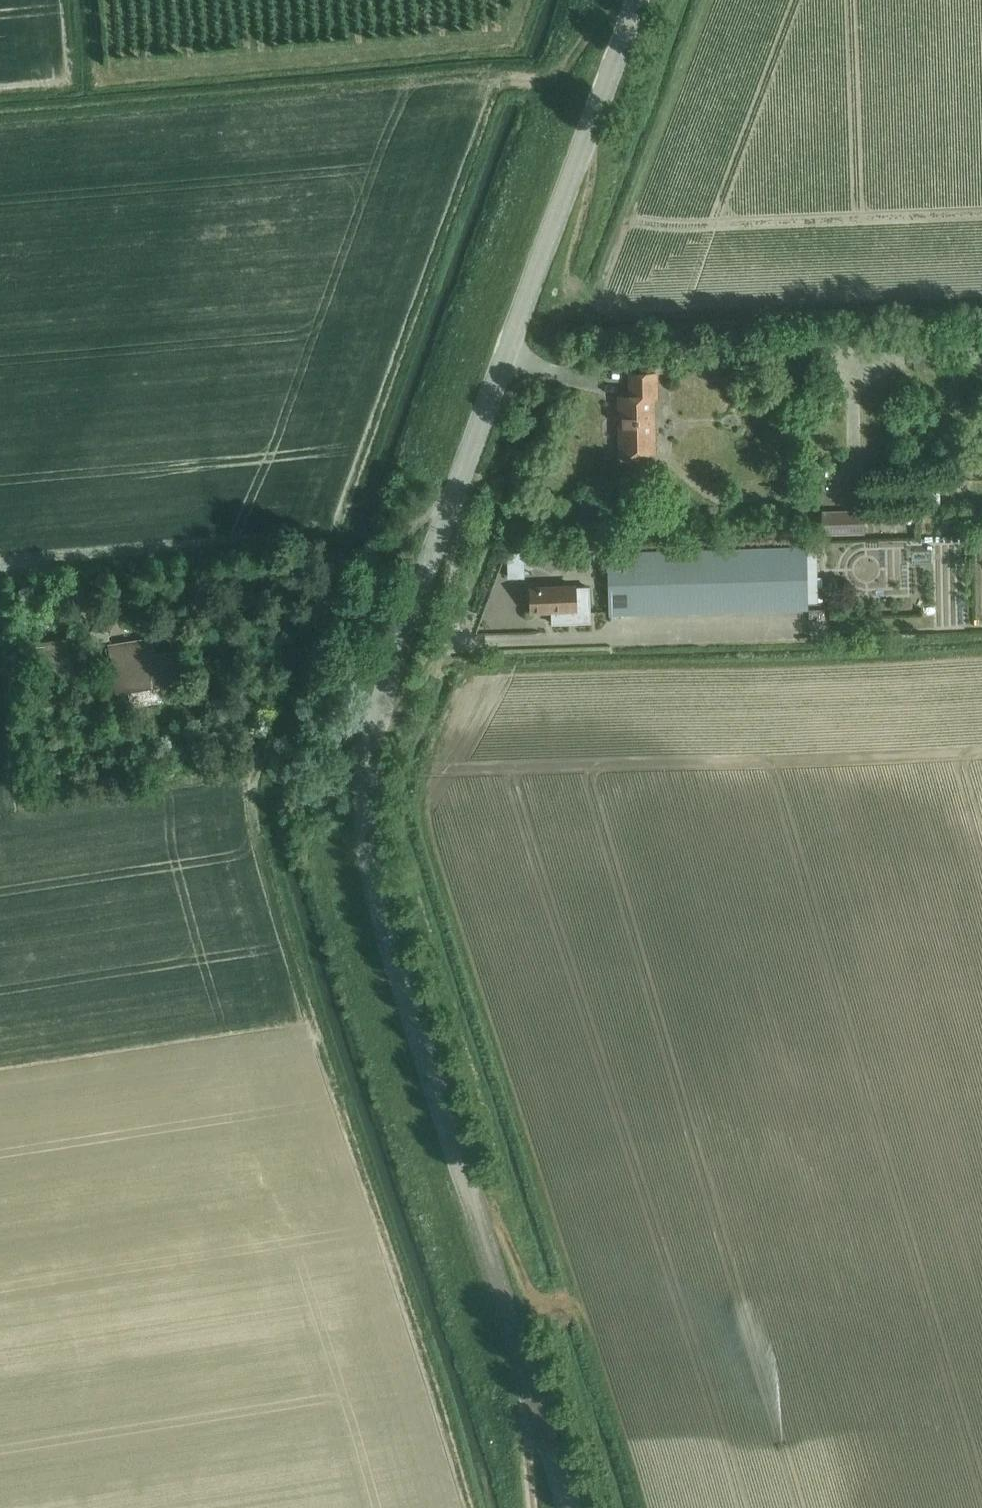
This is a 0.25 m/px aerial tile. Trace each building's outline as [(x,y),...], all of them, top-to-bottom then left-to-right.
[(649,397),(657,397),(656,373),(630,373),(630,396),(619,396),(620,452),(654,451),(653,419),(649,419),(649,397)] [(822,535),(865,533),(864,509),(821,511),(822,535)] [(608,615),(808,609),(806,546),(607,551),(608,615)] [(553,580),(522,581),(523,607),(531,607),(531,610),(575,608),(574,585),(553,586),(553,580)] [(498,618),(498,633),(592,632),(592,617),(498,618)] [(160,698),(157,682),(185,678),(181,650),(154,655),(151,635),(108,642),(116,689),(129,686),(132,703),(160,698)] [(37,642),(41,676),(72,673),(68,639),(37,642)]
